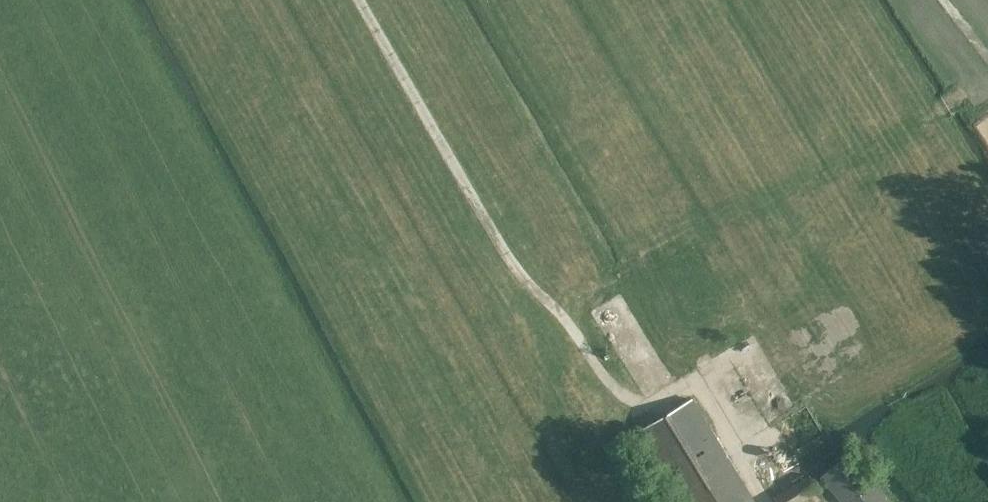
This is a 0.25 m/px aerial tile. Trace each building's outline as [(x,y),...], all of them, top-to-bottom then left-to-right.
[(718,378),(748,429),(836,379),(818,348),(836,338),(825,318),(718,378)] [(694,399),(641,430),(684,501),(755,501),(694,399)] [(851,452),(821,476),(842,501),(891,501),(851,452)] [(819,491),(809,476),(774,498),(777,501),(802,501),(819,491)]
